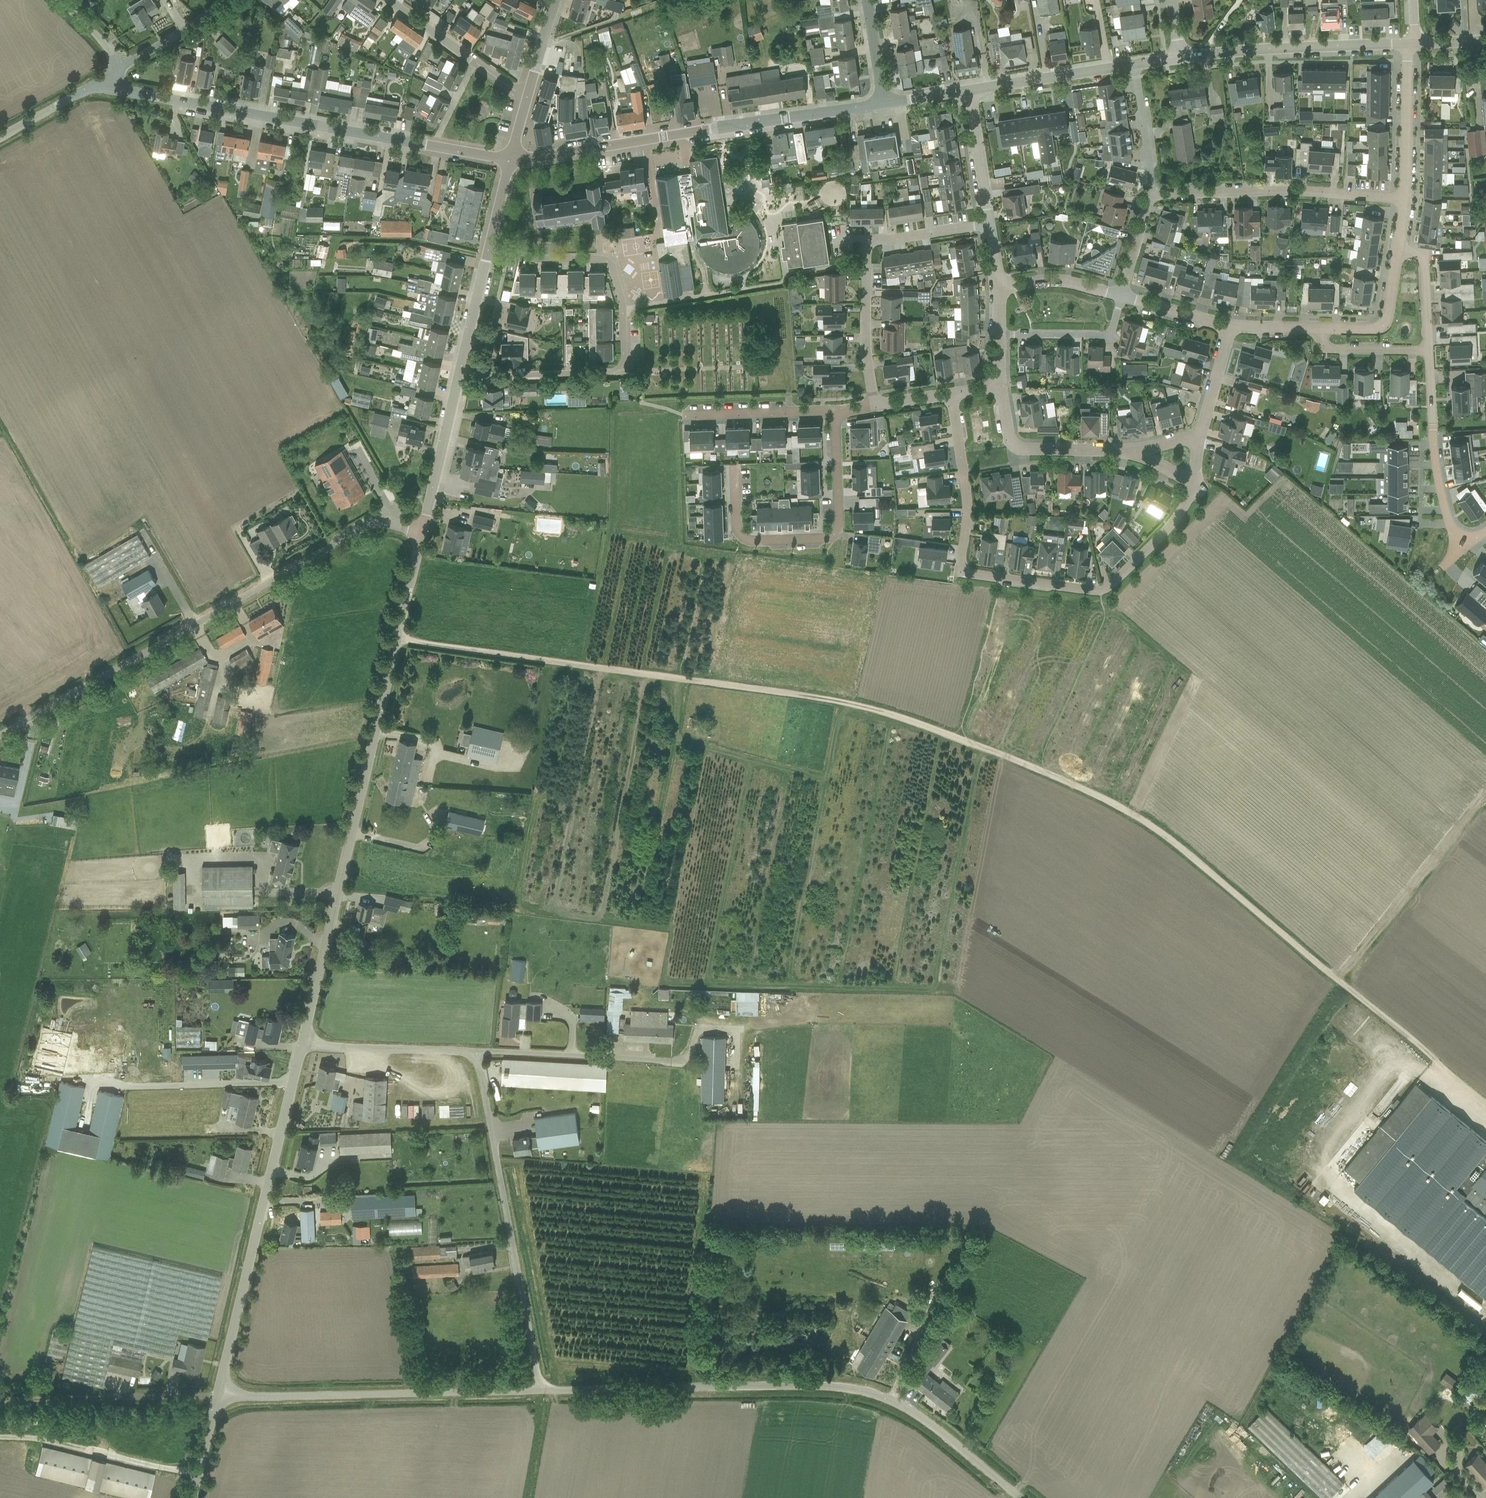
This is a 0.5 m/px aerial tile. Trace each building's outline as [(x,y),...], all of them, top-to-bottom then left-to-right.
[(267,2),(275,9),(283,0),(265,0),(267,2)] [(342,0),(330,0),(324,9),(332,14),(342,0)] [(356,2),(358,0),(347,0),(342,7),(349,12),(356,2)] [(377,2),(374,0),(358,0),(356,2),(370,12),(377,2)] [(419,1),(429,9),(436,0),(420,0),(419,1)] [(526,19),(527,17),(528,16),(529,17),(531,16),(536,6),(524,0),(492,0),(492,1),(514,12),(513,13),(526,19)] [(574,2),(569,16),(583,21),(590,0),(575,0),(574,2)] [(596,1),(598,3),(605,6),(605,7),(621,13),(625,3),(618,0),(617,2),(613,0),(593,0),(596,1)] [(847,0),(831,0),(832,4),(816,6),(817,11),(818,18),(834,15),(833,9),(848,6),(847,0)] [(935,16),(931,0),(915,0),(916,7),(928,5),(931,17),(935,16)] [(1118,3),(1111,4),(1111,5),(1112,11),(1126,8),(1126,3),(1140,0),(1139,0),(1117,0),(1118,3)] [(1196,18),(1213,15),(1210,0),(1193,0),(1196,18)] [(1374,23),(1373,0),(1361,1),(1361,8),(1362,24),(1374,23)] [(1386,0),(1379,0),(1376,0),(1373,0),(1374,23),(1387,22),(1387,16),(1394,16),(1393,1),(1386,1),(1386,0)] [(1435,2),(1437,2),(1438,9),(1454,8),(1454,5),(1459,5),(1459,0),(1435,0),(1435,2)] [(159,10),(154,1),(132,14),(140,29),(152,21),(149,16),(159,10)] [(1256,4),(1256,21),(1259,20),(1260,28),(1274,27),(1272,4),(1256,4)] [(1322,12),(1323,25),(1339,25),(1338,9),(1330,9),(1330,4),(1324,5),(1324,12),(1322,12)] [(1288,13),(1289,27),(1303,26),(1303,12),(1301,13),(1301,6),(1293,6),(1293,13),(1288,13)] [(453,26),(463,33),(479,12),(472,7),(470,11),(465,18),(461,15),(453,26)] [(499,13),(493,8),(487,17),(492,22),(499,13)] [(891,11),(892,23),(908,21),(915,20),(914,14),(907,15),(906,8),(891,11)] [(1122,27),(1145,23),(1145,22),(1143,23),(1142,13),(1143,13),(1143,12),(1127,14),(1126,8),(1112,11),(1113,17),(1120,16),(1122,27)] [(431,10),(427,15),(433,21),(437,16),(431,10)] [(451,23),(456,15),(449,10),(444,18),(451,23)] [(463,33),(474,41),(482,29),(478,27),(482,20),(483,20),(485,16),(479,12),(463,33)] [(830,35),(852,31),(850,19),(835,21),(834,15),(818,18),(820,29),(829,28),(836,27),(837,34),(830,35)] [(282,22),(297,35),(302,30),(288,16),(282,22)] [(404,37),(411,27),(397,17),(390,27),(404,37)] [(495,25),(506,29),(509,22),(497,18),(495,25)] [(802,22),(803,30),(819,27),(817,19),(802,22)] [(612,32),(624,29),(622,21),(610,24),(612,32)] [(897,35),(898,42),(918,39),(916,28),(909,29),(908,21),(892,23),(895,36),(897,35)] [(764,38),(763,35),(761,30),(759,22),(747,26),(752,42),(764,38)] [(1111,35),(1112,46),(1129,44),(1128,38),(1145,35),(1144,25),(1145,24),(1145,23),(1122,27),(1124,38),(1118,39),(1118,34),(1111,35)] [(376,26),(373,30),(379,35),(382,31),(376,26)] [(417,46),(424,36),(411,27),(404,37),(417,46)] [(1086,44),(1087,53),(1100,51),(1097,27),(1080,30),(1082,45),(1086,44)] [(957,73),(967,72),(978,70),(977,62),(980,61),(979,54),(973,55),(971,43),(969,28),(953,31),(957,57),(954,58),(957,73)] [(375,41),(379,35),(373,30),(368,36),(374,41),(375,41)] [(609,30),(599,33),(600,44),(604,43),(605,48),(612,46),(611,42),(612,41),(609,30)] [(839,47),(854,44),(852,31),(830,35),(831,42),(832,48),(839,46),(839,47)] [(1052,58),(1067,56),(1065,42),(1067,41),(1065,31),(1048,34),(1050,41),(1049,41),(1052,58)] [(1015,64),(1011,44),(1009,34),(998,36),(998,32),(989,34),(993,56),(999,55),(1000,57),(1002,57),(1003,64),(1008,63),(1008,64),(1011,64),(1015,64)] [(485,42),(487,42),(521,51),(526,36),(514,33),(512,40),(487,34),(485,42)] [(1022,42),(1011,44),(1015,64),(1017,63),(1022,62),(1021,61),(1026,60),(1025,53),(1033,51),(1030,35),(1021,37),(1022,42)] [(229,55),(235,48),(223,36),(216,44),(229,55)] [(349,48),(357,52),(361,42),(353,38),(349,48)] [(919,49),(918,39),(898,42),(900,50),(897,50),(899,63),(914,60),(912,50),(919,49)] [(319,61),(323,44),(315,42),(312,60),(319,61)] [(517,67),(521,51),(487,42),(484,51),(492,53),(492,56),(500,58),(501,54),(508,56),(505,64),(517,67)] [(292,49),(290,49),(278,47),(277,55),(291,58),(292,49)] [(824,56),(823,47),(810,48),(811,58),(824,56)] [(177,79),(191,82),(195,56),(191,55),(192,50),(181,48),(180,53),(177,52),(174,69),(179,70),(177,79)] [(724,65),(735,63),(733,52),(722,54),(724,65)] [(274,67),(276,54),(269,53),(267,66),(274,67)] [(660,55),(660,58),(662,69),(671,67),(669,53),(660,55)] [(427,62),(429,57),(422,54),(420,58),(427,62)] [(946,55),(941,56),(935,57),(938,70),(949,67),(946,55)] [(824,56),(811,58),(812,65),(825,63),(824,56)] [(417,61),(409,57),(403,70),(411,74),(417,61)] [(834,73),(856,69),(854,57),(838,59),(839,60),(832,61),(832,66),(839,65),(840,72),(834,73)] [(200,66),(197,83),(211,86),(214,69),(211,69),(213,61),(205,60),(204,67),(200,66)] [(441,60),(437,67),(442,69),(446,62),(441,60)] [(916,73),(914,60),(899,63),(901,75),(916,73)] [(690,86),(717,82),(713,61),(686,65),(690,86)] [(626,91),(631,127),(646,125),(640,89),(647,88),(638,62),(631,64),(631,66),(620,70),(621,74),(624,83),(626,91)] [(259,86),(261,86),(265,65),(254,63),(251,76),(246,75),(243,92),(257,94),(259,86)] [(449,73),(462,79),(467,69),(455,63),(449,73)] [(319,68),(310,67),(308,66),(305,83),(293,81),(290,100),(306,103),(307,96),(313,97),(316,84),(319,68)] [(329,69),(319,67),(319,68),(316,84),(324,86),(326,86),(329,69)] [(757,83),(760,102),(805,95),(806,95),(803,76),(781,79),(779,69),(752,73),(754,84),(757,83)] [(856,69),(834,73),(836,85),(843,84),(858,82),(856,69)] [(1298,90),(1312,91),(1313,91),(1313,69),(1302,69),(1302,80),(1298,80),(1298,90)] [(1324,69),(1313,69),(1313,91),(1312,91),(1312,93),(1324,93),(1324,91),(1323,91),(1324,69)] [(1334,91),(1334,70),(1324,69),(1323,91),(1324,91),(1334,91)] [(437,80),(457,90),(462,79),(449,73),(442,70),(437,80)] [(1334,70),(1334,91),(1345,91),(1345,87),(1346,70),(1334,70)] [(1367,70),(1367,81),(1388,81),(1388,70),(1371,70),(1367,70)] [(1429,93),(1441,94),(1442,71),(1433,72),(1433,74),(1430,74),(1429,79),(1426,79),(1426,87),(1429,87),(1429,93)] [(1450,72),(1442,71),(1441,94),(1453,94),(1453,92),(1460,92),(1460,80),(1453,80),(1454,74),(1450,74),(1450,72)] [(688,82),(687,82),(685,72),(671,74),(678,120),(689,118),(689,117),(696,116),(694,99),(691,99),(688,82)] [(727,77),(731,107),(732,107),(760,102),(757,83),(754,84),(752,73),(727,77)] [(829,73),(814,76),(816,89),(825,87),(823,77),(829,76),(829,73)] [(1273,74),(1274,89),(1282,88),(1283,106),(1273,107),(1274,120),(1295,119),(1292,73),(1273,74)] [(576,90),(577,80),(577,76),(562,74),(561,89),(576,90)] [(430,84),(433,78),(428,76),(425,82),(430,84)] [(535,126),(550,123),(549,120),(554,105),(558,107),(558,95),(558,93),(554,92),(557,80),(544,76),(539,93),(540,94),(539,99),(537,99),(532,116),(534,117),(535,126)] [(1249,94),(1259,93),(1256,76),(1235,80),(1235,82),(1228,83),(1231,104),(1239,103),(1239,100),(1250,99),(1249,94)] [(275,85),(273,97),(290,100),(293,81),(283,79),(281,86),(275,85)] [(364,79),(362,87),(361,92),(369,94),(371,81),(364,79)] [(575,96),(558,95),(558,107),(558,125),(563,124),(566,138),(577,136),(577,135),(580,135),(580,136),(588,134),(586,118),(588,117),(587,104),(587,98),(586,84),(585,80),(577,80),(576,90),(575,96)] [(1367,92),(1388,92),(1388,81),(1367,81),(1367,92)] [(430,84),(425,82),(422,88),(427,91),(428,89),(430,84)] [(595,82),(586,84),(587,98),(591,97),(592,97),(591,90),(597,89),(595,82)] [(1098,109),(1105,108),(1127,105),(1126,98),(1124,98),(1123,94),(1112,95),(1110,84),(1113,84),(1113,83),(1097,85),(1098,86),(1099,97),(1097,98),(1098,109)] [(1183,108),(1208,104),(1205,84),(1168,90),(1170,105),(1182,103),(1183,108)] [(321,94),(319,105),(335,108),(339,89),(329,88),(328,95),(321,94)] [(351,111),(352,105),(353,100),(350,99),(351,92),(339,89),(335,108),(351,111)] [(619,129),(631,127),(626,91),(619,93),(622,112),(616,113),(619,129)] [(835,99),(834,91),(826,92),(827,100),(835,99)] [(1366,103),(1388,103),(1388,92),(1367,92),(1366,103)] [(421,101),(445,113),(450,102),(438,96),(433,106),(426,103),(429,96),(424,93),(421,100),(421,101)] [(438,123),(440,123),(445,113),(421,101),(418,106),(417,108),(422,110),(422,109),(430,113),(427,117),(429,118),(427,122),(436,127),(438,123)] [(590,115),(593,134),(603,132),(603,133),(607,132),(607,131),(610,131),(605,101),(592,103),(594,115),(590,115)] [(364,114),(381,117),(383,105),(367,102),(364,114)] [(1388,103),(1366,103),(1366,114),(1388,114),(1388,103)] [(399,108),(383,105),(381,117),(397,119),(399,108)] [(411,119),(414,109),(414,107),(407,105),(405,117),(411,119)] [(1107,119),(1126,116),(1126,112),(1128,112),(1127,105),(1105,108),(1107,119)] [(1213,122),(1225,120),(1223,108),(1211,110),(1213,122)] [(1068,130),(1065,110),(998,120),(1003,146),(1038,141),(1041,162),(1055,160),(1051,132),(1068,130)] [(1299,122),(1312,123),(1312,120),(1312,111),(1300,110),(1299,122)] [(942,125),(941,120),(940,114),(927,116),(929,128),(931,139),(938,138),(955,135),(954,124),(942,125)] [(1077,130),(1076,119),(1069,120),(1071,131),(1077,130)] [(1189,122),(1173,124),(1179,164),(1195,161),(1189,122)] [(1382,122),(1369,122),(1369,129),(1367,129),(1367,138),(1387,139),(1387,129),(1382,129),(1382,122)] [(553,140),(550,123),(535,126),(537,143),(549,141),(549,140),(548,140),(552,139),(552,140),(553,140)] [(834,126),(819,128),(823,150),(838,148),(834,126)] [(1129,133),(1128,129),(1110,132),(1109,126),(1100,128),(1101,134),(1102,133),(1103,145),(1132,140),(1131,133),(1129,133)] [(1264,135),(1272,135),(1271,126),(1264,127),(1264,135)] [(1424,139),(1425,139),(1442,140),(1447,140),(1447,134),(1440,134),(1440,128),(1428,127),(1425,127),(1424,139)] [(192,140),(197,141),(199,129),(192,128),(191,138),(192,140)] [(822,142),(823,150),(819,128),(805,130),(808,152),(816,151),(815,143),(822,142)] [(210,171),(212,171),(214,160),(213,160),(214,155),(211,155),(215,132),(201,129),(198,144),(199,144),(198,152),(204,153),(204,158),(209,159),(208,167),(210,171)] [(1469,155),(1485,154),(1485,147),(1485,130),(1467,131),(1469,155)] [(1086,141),(1085,131),(1078,132),(1080,142),(1086,141)] [(175,153),(177,140),(168,138),(169,134),(157,132),(154,149),(165,151),(175,153)] [(786,133),(773,135),(776,157),(771,158),(772,167),(787,165),(786,159),(798,157),(796,143),(794,132),(789,133),(789,134),(786,134),(786,133)] [(901,166),(897,140),(896,132),(864,137),(864,140),(858,141),(861,158),(860,158),(863,171),(869,170),(869,171),(901,166)] [(235,151),(237,136),(224,134),(223,142),(218,141),(215,156),(226,158),(227,150),(235,151)] [(938,138),(940,147),(932,149),(933,156),(947,154),(946,148),(957,146),(955,135),(938,138)] [(250,138),(237,136),(235,151),(233,159),(246,162),(250,138)] [(1387,139),(1367,138),(1367,143),(1368,143),(1368,152),(1384,152),(1384,148),(1387,148),(1387,139)] [(1425,139),(1425,150),(1442,151),(1442,140),(1425,139)] [(269,166),(273,142),(260,140),(256,164),(269,166)] [(1119,154),(1132,152),(1131,148),(1133,147),(1132,140),(1103,145),(1105,159),(1113,159),(1113,160),(1120,160),(1119,154)] [(282,168),(286,144),(273,142),(269,166),(270,158),(278,159),(277,167),(282,168)] [(796,143),(798,157),(799,162),(807,160),(804,142),(796,143)] [(1213,142),(1208,145),(1211,150),(1216,146),(1213,142)] [(1311,170),(1319,172),(1321,150),(1314,149),(1311,143),(1301,142),(1300,149),(1302,149),(1301,162),(1308,163),(1307,168),(1311,169),(1311,170)] [(326,152),(326,151),(311,149),(308,164),(315,165),(313,174),(332,177),(335,153),(335,154),(326,152)] [(921,150),(914,152),(915,159),(922,157),(921,150)] [(1319,172),(1328,172),(1328,170),(1331,170),(1332,165),(1339,165),(1340,152),(1333,152),(1333,150),(1321,150),(1319,172)] [(1425,150),(1425,161),(1442,161),(1442,151),(1425,150)] [(1355,160),(1356,153),(1348,152),(1348,160),(1355,160)] [(1384,152),(1368,152),(1368,163),(1367,163),(1367,166),(1387,166),(1387,156),(1384,156),(1384,152)] [(343,154),(340,154),(336,176),(344,178),(342,193),(348,194),(350,188),(355,157),(355,156),(343,154)] [(948,160),(947,154),(933,156),(934,160),(932,160),(934,174),(944,173),(961,170),(959,159),(948,160)] [(372,175),(375,160),(370,159),(369,157),(364,156),(362,158),(355,157),(350,188),(362,190),(365,174),(372,175)] [(716,156),(701,159),(690,161),(692,173),(686,174),(692,215),(694,214),(698,238),(698,237),(699,244),(697,244),(700,254),(706,263),(714,269),(724,272),(734,272),(744,269),(752,263),(758,255),(761,245),(761,235),(758,226),(757,226),(752,217),(741,228),(735,224),(735,222),(731,232),(728,233),(724,204),(722,204),(722,200),(723,199),(719,170),(718,170),(716,156)] [(826,169),(826,171),(827,177),(850,174),(847,156),(837,158),(839,167),(826,169)] [(1276,157),(1265,156),(1265,169),(1276,169),(1276,175),(1290,175),(1291,156),(1276,156),(1276,157)] [(913,158),(906,159),(909,173),(915,172),(913,158)] [(1425,161),(1424,172),(1441,172),(1442,161),(1425,161)] [(1355,175),(1356,164),(1348,163),(1347,174),(1355,175)] [(1132,187),(1136,172),(1112,165),(1108,180),(1132,187)] [(639,202),(649,201),(643,166),(633,167),(633,168),(633,169),(630,169),(630,168),(620,169),(622,178),(606,181),(606,184),(607,192),(608,191),(637,187),(639,202)] [(1387,166),(1367,166),(1367,176),(1387,176),(1387,166)] [(414,194),(418,171),(416,170),(415,167),(410,167),(408,169),(406,168),(405,174),(407,178),(404,180),(398,179),(395,195),(399,201),(409,193),(414,194)] [(811,170),(812,179),(827,177),(825,168),(811,170)] [(398,179),(399,171),(387,169),(386,175),(388,178),(385,181),(383,193),(384,193),(383,199),(386,200),(393,194),(395,195),(398,179)] [(427,197),(429,184),(427,181),(430,179),(431,173),(428,172),(427,169),(423,169),(421,171),(418,171),(414,194),(413,198),(419,199),(423,206),(422,214),(429,215),(431,202),(425,201),(426,196),(427,197)] [(1044,176),(1043,169),(1026,172),(1028,178),(1044,176)] [(207,180),(195,170),(190,176),(201,186),(207,180)] [(242,170),(239,188),(246,189),(250,171),(242,170)] [(944,173),(946,185),(963,183),(961,170),(944,173)] [(1424,172),(1424,183),(1441,183),(1447,183),(1447,173),(1441,172),(1424,172)] [(441,201),(445,185),(446,175),(437,173),(432,200),(441,201)] [(666,242),(687,239),(684,216),(692,215),(686,174),(684,174),(656,177),(659,198),(658,198),(658,199),(659,198),(660,202),(659,202),(659,203),(660,203),(661,210),(659,210),(660,211),(661,211),(662,218),(661,218),(661,219),(663,219),(666,242)] [(850,175),(851,183),(858,181),(857,174),(850,175)] [(780,175),(772,177),(773,186),(782,184),(780,175)] [(922,187),(928,186),(927,175),(920,176),(922,187)] [(273,217),(280,180),(268,178),(261,215),(273,217)] [(225,193),(227,181),(219,180),(217,192),(225,193)] [(606,184),(603,184),(600,185),(600,183),(587,185),(588,190),(579,191),(579,190),(578,190),(579,191),(570,192),(569,192),(569,193),(568,191),(561,192),(562,194),(561,194),(561,193),(560,193),(560,194),(552,195),(552,194),(551,194),(551,195),(546,196),(543,196),(542,194),(541,194),(541,192),(540,192),(540,194),(536,195),(536,193),(534,193),(535,195),(534,195),(538,223),(539,225),(541,225),(541,224),(540,224),(539,222),(546,221),(546,223),(545,224),(546,224),(547,227),(548,227),(547,226),(556,224),(556,225),(557,225),(557,224),(565,223),(565,224),(566,224),(566,223),(567,225),(574,224),(573,222),(574,222),(575,222),(575,221),(583,220),(583,221),(584,221),(584,220),(592,219),(593,224),(606,222),(605,220),(608,219),(609,217),(608,214),(607,212),(604,212),(604,211),(604,210),(608,208),(611,203),(610,199),(607,196),(608,191),(607,192),(606,184)] [(792,183),(782,185),(783,193),(793,191),(792,183)] [(941,193),(942,199),(965,195),(963,183),(946,185),(947,192),(945,193),(941,193)] [(1441,195),(1441,183),(1424,183),(1424,195),(1441,195)] [(460,184),(455,205),(463,207),(462,209),(479,213),(484,190),(460,184)] [(1458,190),(1458,194),(1467,194),(1467,184),(1458,184),(1458,185),(1458,190)] [(334,197),(337,198),(339,187),(330,185),(328,196),(329,197),(328,202),(333,203),(334,197)] [(378,193),(366,191),(364,198),(362,209),(375,211),(377,201),(378,193)] [(1120,206),(1123,197),(1105,192),(1103,202),(1107,203),(1103,218),(1122,223),(1125,211),(1121,211),(1122,208),(1121,206),(1120,206)] [(1022,193),(1003,196),(1004,203),(1006,203),(1008,215),(1025,213),(1022,193)] [(913,220),(924,219),(920,194),(915,194),(916,202),(910,203),(913,220)] [(942,199),(943,210),(967,207),(965,195),(942,199)] [(898,197),(902,222),(913,220),(910,203),(904,204),(903,196),(898,197)] [(888,206),(891,224),(902,222),(898,197),(893,198),(895,206),(888,206)] [(861,207),(861,225),(873,225),(872,199),(867,199),(867,207),(861,207)] [(872,199),(873,225),(884,224),(883,207),(877,207),(877,199),(872,199)] [(1442,202),(1435,200),(1425,199),(1423,211),(1440,213),(1445,214),(1446,209),(1441,209),(1442,202)] [(850,200),(850,215),(850,225),(861,225),(861,207),(855,207),(855,200),(850,200)] [(259,218),(261,204),(245,201),(243,214),(259,218)] [(377,201),(375,211),(374,219),(380,220),(383,202),(377,201)] [(430,210),(435,212),(440,204),(435,201),(430,210)] [(926,216),(932,215),(933,215),(931,201),(924,202),(926,216)] [(479,213),(462,209),(463,207),(455,205),(454,213),(453,212),(451,220),(458,221),(456,233),(473,237),(474,236),(473,236),(477,221),(477,220),(479,213)] [(1381,230),(1382,219),(1365,216),(1367,205),(1357,205),(1355,217),(1356,219),(1362,220),(1361,227),(1381,230)] [(1290,208),(1283,208),(1277,208),(1277,206),(1268,207),(1268,216),(1266,216),(1266,224),(1268,224),(1268,225),(1283,224),(1290,224),(1290,208)] [(307,220),(307,221),(323,221),(324,207),(307,207),(301,207),(298,220),(307,220)] [(1251,236),(1260,236),(1259,211),(1247,211),(1247,207),(1235,208),(1235,217),(1234,217),(1234,228),(1235,228),(1235,232),(1252,232),(1251,236)] [(1210,228),(1209,208),(1203,209),(1203,210),(1197,211),(1197,215),(1191,215),(1192,237),(1202,237),(1204,228),(1210,228)] [(1216,238),(1218,236),(1228,236),(1227,214),(1221,215),(1221,210),(1215,210),(1215,208),(1209,208),(1210,228),(1210,236),(1212,239),(1216,238)] [(1301,226),(1304,226),(1303,233),(1322,235),(1323,228),(1325,228),(1327,209),(1319,208),(1318,210),(1302,208),(1301,226)] [(1161,215),(1158,225),(1175,230),(1177,225),(1182,226),(1185,216),(1171,211),(1169,217),(1161,215)] [(1421,221),(1438,224),(1443,225),(1444,221),(1439,220),(1440,213),(1423,211),(1421,221)] [(1340,215),(1331,214),(1330,229),(1339,229),(1340,215)] [(782,250),(783,256),(783,260),(787,259),(788,267),(829,261),(829,259),(828,259),(827,250),(827,249),(826,240),(826,239),(824,230),(825,230),(824,229),(823,220),(823,218),(782,224),(785,250),(782,250)] [(1104,232),(1118,236),(1120,229),(1087,220),(1084,233),(1100,224),(1104,232)] [(1420,232),(1442,235),(1443,225),(1438,224),(1421,221),(1420,232)] [(412,235),(412,222),(382,222),(382,234),(412,235)] [(1165,244),(1171,246),(1174,246),(1175,241),(1172,240),(1175,230),(1158,225),(1155,235),(1167,239),(1165,244)] [(635,235),(634,226),(608,230),(610,239),(618,238),(619,238),(627,237),(627,236),(635,235)] [(1355,238),(1379,242),(1381,230),(1361,227),(1361,230),(1362,230),(1361,235),(1356,234),(1355,238)] [(427,239),(448,244),(451,233),(429,228),(429,229),(427,239)] [(1034,251),(1041,250),(1039,232),(1031,233),(1032,238),(1027,239),(1028,242),(1012,244),(1014,253),(1013,253),(1012,255),(1012,259),(1014,260),(1015,260),(1015,261),(1027,259),(1028,263),(1036,261),(1034,251)] [(1440,247),(1442,236),(1442,235),(1420,232),(1419,232),(1417,244),(1434,246),(1440,247)] [(1357,250),(1377,253),(1379,242),(1355,238),(1353,249),(1357,250)] [(666,242),(662,243),(662,242),(656,243),(659,263),(660,262),(661,266),(660,267),(664,295),(674,294),(674,291),(694,288),(687,239),(666,242)] [(1470,247),(1470,239),(1461,239),(1461,247),(1470,247)] [(1051,241),(1049,259),(1066,261),(1066,259),(1072,259),(1072,262),(1074,262),(1075,249),(1067,248),(1067,242),(1051,241)] [(1286,257),(1288,243),(1276,242),(1274,255),(1286,257)] [(957,257),(974,254),(972,243),(949,247),(951,258),(957,257)] [(1110,266),(1116,244),(1101,253),(1099,249),(1097,248),(1094,248),(1092,249),(1091,252),(1091,254),(1093,257),(1081,264),(1103,270),(1110,266)] [(1260,259),(1260,244),(1250,245),(1250,260),(1260,259)] [(439,249),(427,246),(426,251),(424,257),(437,260),(439,249)] [(338,250),(339,257),(347,256),(346,248),(338,250)] [(919,251),(923,272),(935,271),(931,249),(919,251)] [(1375,265),(1377,253),(1357,250),(1356,257),(1355,256),(1352,258),(1351,265),(1353,268),(1356,269),(1369,271),(1370,264),(1375,265)] [(923,272),(919,251),(907,253),(911,274),(923,272)] [(1437,269),(1439,269),(1439,272),(1459,271),(1458,259),(1472,259),(1472,251),(1443,252),(1443,260),(1439,260),(1439,263),(1437,263),(1437,269)] [(911,274),(907,253),(895,255),(899,276),(911,274)] [(959,268),(976,266),(974,254),(957,257),(959,268)] [(899,276),(895,255),(883,257),(887,278),(888,284),(900,282),(899,276)] [(1207,262),(1214,264),(1216,259),(1208,256),(1207,262)] [(372,273),(391,277),(394,262),(375,258),(372,273)] [(1153,284),(1158,267),(1159,261),(1149,258),(1142,281),(1153,284)] [(437,271),(461,277),(464,265),(447,261),(447,262),(439,260),(437,271)] [(1304,265),(1304,260),(1293,260),(1292,268),(1304,269),(1304,265)] [(1186,294),(1192,272),(1186,270),(1187,266),(1175,263),(1173,271),(1172,274),(1179,276),(1175,290),(1186,294)] [(1202,283),(1208,285),(1212,273),(1201,270),(1202,267),(1194,265),(1192,272),(1186,294),(1198,297),(1202,283)] [(1172,274),(1173,271),(1158,267),(1153,284),(1163,287),(1166,275),(1171,276),(1172,274)] [(1301,269),(1293,269),(1292,277),(1300,277),(1301,269)] [(1368,277),(1369,271),(1356,269),(1355,276),(1354,276),(1352,287),(1374,291),(1375,282),(1373,281),(1373,278),(1368,277)] [(541,270),(541,276),(541,290),(542,290),(548,290),(548,297),(563,297),(562,274),(556,274),(556,270),(541,270)] [(577,290),(583,290),(583,276),(584,276),(584,270),(568,270),(568,274),(562,274),(563,297),(577,297),(577,290)] [(442,284),(458,289),(461,277),(437,271),(435,282),(442,284)] [(1459,271),(1439,272),(1440,285),(1444,285),(1445,292),(1474,291),(1473,284),(1459,284),(1459,271)] [(542,296),(542,290),(541,290),(541,276),(535,276),(535,272),(520,272),(520,280),(516,280),(514,293),(525,293),(525,296),(542,296)] [(589,276),(584,276),(583,276),(583,290),(583,308),(589,308),(590,308),(590,299),(598,299),(598,292),(605,292),(605,272),(589,272),(589,276)] [(1223,303),(1227,282),(1222,280),(1222,276),(1220,273),(1212,272),(1212,273),(1208,285),(1208,287),(1214,288),(1212,299),(1216,300),(1216,301),(1223,303)] [(826,298),(844,298),(844,289),(841,289),(841,283),(843,282),(843,283),(844,283),(844,282),(845,282),(845,274),(825,274),(825,275),(818,276),(820,287),(826,287),(826,298)] [(978,294),(977,282),(976,275),(974,275),(953,278),(954,295),(961,295),(978,294)] [(1242,293),(1244,281),(1245,276),(1240,275),(1238,284),(1227,282),(1223,303),(1230,304),(1230,303),(1234,303),(1237,292),(1242,293)] [(408,282),(417,284),(430,287),(432,281),(419,278),(419,279),(409,276),(408,282)] [(1263,307),(1275,307),(1275,291),(1282,291),(1282,280),(1263,279),(1263,285),(1263,307)] [(933,295),(941,295),(941,286),(944,286),(944,280),(938,281),(935,287),(933,292),(933,295)] [(1250,307),(1263,307),(1263,285),(1251,285),(1251,281),(1244,281),(1242,293),(1251,294),(1250,307)] [(1311,308),(1320,309),(1320,287),(1314,287),(1311,282),(1304,282),(1302,293),(1308,294),(1308,298),(1307,298),(1307,300),(1308,300),(1308,306),(1311,306),(1311,308)] [(430,287),(417,284),(417,289),(417,290),(421,291),(418,302),(427,304),(453,310),(456,298),(439,294),(439,295),(429,292),(430,287)] [(1339,301),(1339,291),(1339,288),(1332,288),(1332,287),(1326,287),(1320,287),(1320,309),(1329,308),(1329,306),(1332,306),(1332,301),(1339,301)] [(1350,306),(1363,308),(1364,301),(1370,302),(1370,299),(1372,299),(1374,291),(1352,287),(1351,294),(1346,293),(1345,303),(1351,304),(1350,306)] [(508,300),(510,291),(502,289),(500,298),(508,300)] [(929,291),(926,291),(918,291),(917,298),(917,301),(929,301),(929,291)] [(1474,291),(1445,292),(1445,300),(1441,300),(1441,312),(1461,311),(1460,300),(1474,299),(1474,291)] [(791,304),(795,303),(795,304),(803,301),(801,293),(799,294),(793,296),(790,297),(791,304)] [(961,295),(961,307),(978,306),(978,294),(961,295)] [(378,296),(375,306),(384,309),(387,300),(378,296)] [(901,297),(882,297),(881,305),(883,305),(883,317),(899,317),(899,308),(901,308),(901,297)] [(529,314),(528,314),(530,306),(517,303),(515,311),(510,310),(506,326),(516,328),(515,330),(523,332),(524,330),(526,330),(529,314)] [(453,310),(427,304),(424,314),(412,312),(410,317),(424,320),(428,321),(429,316),(434,317),(434,318),(451,322),(453,310)] [(834,327),(844,326),(844,312),(831,313),(831,306),(816,306),(817,318),(824,317),(824,328),(834,328),(834,327)] [(955,319),(955,320),(978,319),(978,306),(961,307),(962,319),(955,319)] [(612,322),(612,313),(611,313),(610,308),(590,308),(589,308),(589,322),(612,322)] [(377,311),(375,318),(381,321),(384,313),(377,311)] [(1461,311),(1441,312),(1441,316),(1440,316),(1440,322),(1442,322),(1442,325),(1446,325),(1447,333),(1475,331),(1475,323),(1461,324),(1461,311)] [(423,327),(421,337),(446,343),(448,331),(432,327),(431,328),(427,327),(428,321),(424,320),(410,317),(409,323),(423,327)] [(969,331),(979,331),(978,319),(955,320),(955,330),(954,330),(954,337),(955,337),(967,337),(970,337),(969,331)] [(1121,354),(1134,357),(1141,358),(1143,350),(1143,351),(1145,343),(1137,341),(1142,325),(1125,320),(1121,337),(1122,338),(1120,346),(1123,346),(1121,354)] [(909,321),(904,321),(891,321),(890,328),(884,328),(884,339),(882,339),(882,348),(900,349),(900,340),(904,340),(904,328),(908,328),(909,321)] [(611,331),(612,331),(612,322),(589,322),(589,339),(604,339),(604,336),(611,336),(611,331)] [(358,324),(357,331),(366,333),(368,326),(358,324)] [(376,343),(379,328),(369,326),(366,340),(376,343)] [(1169,327),(1167,334),(1174,336),(1176,329),(1169,327)] [(508,343),(506,343),(502,343),(502,345),(500,345),(500,352),(502,352),(502,354),(506,354),(506,363),(522,363),(522,359),(528,359),(528,337),(508,332),(508,343)] [(1450,351),(1448,351),(1448,360),(1450,360),(1450,362),(1470,361),(1470,352),(1477,352),(1476,334),(1463,335),(1464,344),(1449,344),(1450,351)] [(421,337),(415,336),(413,342),(412,345),(400,342),(398,349),(416,354),(421,355),(423,349),(426,350),(426,351),(443,355),(446,343),(421,337)] [(824,358),(845,358),(845,343),(842,343),(842,336),(824,336),(824,343),(824,358)] [(1181,353),(1205,359),(1209,344),(1199,341),(1199,342),(1196,341),(1196,340),(1185,337),(1181,353)] [(611,351),(613,351),(613,342),(604,342),(604,339),(589,339),(590,357),(611,357),(611,351)] [(378,346),(367,344),(365,352),(376,355),(378,346)] [(954,346),(958,371),(959,371),(964,370),(965,370),(965,371),(979,369),(977,361),(979,361),(977,353),(967,355),(966,352),(967,351),(966,344),(954,346)] [(1020,348),(1019,363),(1026,363),(1040,363),(1041,345),(1026,345),(1026,348),(1020,348)] [(1067,365),(1067,371),(1079,371),(1079,356),(1072,356),(1072,346),(1058,345),(1058,356),(1056,356),(1056,365),(1067,365)] [(936,368),(937,368),(938,375),(952,373),(952,372),(953,372),(952,372),(957,371),(958,371),(954,346),(942,348),(943,355),(945,356),(945,358),(935,360),(936,368)] [(1110,370),(1110,356),(1102,356),(1103,346),(1088,346),(1088,363),(1096,363),(1095,370),(1110,370)] [(1162,353),(1174,357),(1176,349),(1164,346),(1162,353)] [(1269,359),(1272,350),(1256,346),(1254,354),(1253,354),(1253,355),(1250,354),(1250,353),(1242,351),(1238,366),(1243,368),(1241,374),(1253,377),(1255,371),(1259,372),(1263,357),(1269,359)] [(415,359),(416,354),(398,349),(397,349),(393,348),(392,354),(396,355),(401,356),(408,358),(415,359)] [(1301,352),(1293,356),(1296,362),(1304,358),(1301,352)] [(897,382),(909,380),(907,365),(913,365),(911,355),(897,358),(898,364),(884,366),(886,382),(897,380),(897,382)] [(414,371),(438,376),(441,365),(424,361),(417,360),(415,359),(408,358),(406,369),(414,371)] [(1047,372),(1055,372),(1055,360),(1047,360),(1047,372)] [(1173,372),(1171,381),(1197,388),(1201,374),(1200,373),(1202,367),(1186,363),(1183,375),(1173,372)] [(823,388),(824,388),(845,387),(845,371),(829,372),(829,364),(814,364),(814,377),(823,377),(823,388)] [(1126,364),(1123,364),(1123,374),(1123,377),(1124,377),(1132,377),(1132,375),(1139,375),(1139,364),(1126,364)] [(1312,366),(1312,376),(1312,385),(1337,385),(1337,400),(1347,400),(1347,385),(1339,385),(1339,366),(1323,366),(1323,364),(1314,364),(1314,366),(1312,366)] [(360,373),(366,375),(368,367),(362,365),(360,373)] [(418,384),(435,388),(438,376),(414,371),(406,369),(403,379),(409,381),(412,381),(419,383),(418,384)] [(1380,398),(1381,385),(1372,385),(1372,371),(1365,370),(1365,369),(1357,369),(1357,370),(1355,370),(1355,391),(1354,398),(1380,398)] [(1416,403),(1417,386),(1408,385),(1408,371),(1401,371),(1401,369),(1393,369),(1393,371),(1391,371),(1390,391),(1399,391),(1399,398),(1407,398),(1407,403),(1416,403)] [(1453,412),(1470,411),(1469,393),(1475,392),(1475,395),(1485,394),(1485,372),(1474,372),(1475,387),(1468,387),(1468,386),(1451,387),(1453,412)] [(349,394),(337,373),(330,377),(332,381),(331,381),(341,399),(349,394)] [(1017,376),(1017,380),(1021,380),(1023,387),(1023,390),(1027,389),(1025,375),(1021,376),(1021,375),(1017,376)] [(408,387),(409,381),(403,379),(396,377),(395,383),(408,387)] [(1268,388),(1262,386),(1262,385),(1249,381),(1247,388),(1260,392),(1260,391),(1266,393),(1268,388)] [(522,384),(523,391),(523,395),(537,394),(536,383),(522,384)] [(1121,384),(1113,389),(1117,395),(1125,391),(1121,384)] [(511,394),(515,394),(515,387),(484,388),(484,394),(485,394),(485,398),(484,398),(484,400),(482,401),(482,405),(484,406),(484,407),(503,406),(511,406),(511,394)] [(1167,404),(1173,425),(1179,423),(1179,421),(1183,420),(1180,407),(1183,406),(1185,398),(1189,399),(1192,391),(1180,387),(1178,396),(1179,396),(1178,401),(1167,404)] [(1252,392),(1234,387),(1232,393),(1230,393),(1228,402),(1243,406),(1245,400),(1249,402),(1252,392)] [(1099,390),(1099,401),(1101,401),(1110,401),(1111,391),(1101,390),(1099,390)] [(1021,413),(1047,409),(1046,402),(1047,402),(1045,391),(1032,393),(1033,399),(1022,400),(1023,405),(1020,406),(1021,413)] [(429,416),(433,400),(419,397),(412,396),(410,402),(417,404),(415,413),(429,416)] [(586,396),(577,396),(577,406),(586,405),(586,396)] [(1320,402),(1306,398),(1304,406),(1318,409),(1320,402)] [(1160,401),(1155,402),(1150,403),(1154,416),(1158,415),(1161,426),(1165,425),(1165,427),(1173,425),(1167,404),(1161,406),(1160,401)] [(1119,434),(1136,432),(1145,431),(1143,413),(1142,413),(1141,402),(1131,403),(1132,408),(1118,409),(1118,416),(1117,416),(1119,434)] [(409,409),(398,406),(398,404),(394,403),(391,414),(406,418),(409,409)] [(1082,415),(1082,423),(1079,424),(1082,431),(1082,434),(1099,434),(1099,422),(1107,422),(1107,413),(1090,412),(1090,408),(1080,408),(1080,415),(1082,415)] [(1038,433),(1058,433),(1058,426),(1057,426),(1055,416),(1048,417),(1047,409),(1021,413),(1022,420),(1025,419),(1026,424),(1038,422),(1038,426),(1038,433)] [(923,438),(937,436),(936,426),(940,425),(938,413),(932,414),(931,412),(926,412),(925,415),(913,417),(915,429),(922,428),(923,438)] [(387,430),(388,425),(390,416),(375,413),(374,414),(369,413),(368,419),(373,420),(372,427),(387,430)] [(875,433),(875,426),(879,426),(877,416),(857,419),(857,426),(851,427),(851,445),(869,444),(869,433),(875,433)] [(1221,431),(1220,435),(1235,439),(1235,441),(1246,444),(1249,435),(1243,433),(1246,420),(1231,416),(1229,423),(1222,421),(1219,430),(1221,431)] [(1282,431),(1283,419),(1269,418),(1268,430),(1282,431)] [(491,422),(487,422),(477,419),(476,424),(473,423),(473,425),(471,426),(470,429),(471,430),(471,432),(487,436),(503,440),(506,426),(491,423),(491,422)] [(405,444),(406,440),(422,444),(425,430),(418,429),(419,427),(401,423),(398,437),(397,443),(405,444)] [(820,439),(819,425),(798,425),(799,434),(792,435),(792,447),(806,446),(805,439),(820,439)] [(756,449),(774,449),(773,426),(762,427),(762,437),(756,437),(756,449)] [(773,426),(774,449),(792,448),(792,436),(786,436),(785,426),(773,426)] [(727,446),(738,446),(737,427),(726,428),(726,438),(720,439),(720,451),(727,450),(727,446)] [(749,427),(737,427),(738,446),(738,450),(756,449),(756,437),(750,437),(749,427)] [(713,428),(701,429),(702,451),(720,451),(720,439),(714,439),(713,428)] [(684,452),(702,451),(701,429),(690,429),(690,440),(684,440),(684,452)] [(1406,429),(1399,429),(1399,437),(1412,437),(1412,429),(1406,429)] [(552,436),(534,433),(533,443),(551,445),(552,436)] [(899,445),(898,444),(905,443),(903,433),(897,434),(898,439),(888,441),(889,447),(899,445)] [(1449,442),(1451,454),(1472,450),(1469,433),(1453,436),(1454,442),(1449,442)] [(926,467),(933,466),(934,467),(939,467),(939,465),(946,464),(944,448),(935,449),(933,442),(911,446),(913,458),(925,456),(926,467)] [(1384,461),(1384,462),(1407,462),(1407,461),(1406,461),(1406,446),(1388,446),(1388,442),(1369,442),(1369,451),(1388,451),(1388,461),(1384,461)] [(495,468),(499,468),(500,465),(499,460),(497,459),(499,448),(485,445),(483,451),(468,447),(464,461),(495,468)] [(1238,450),(1223,446),(1221,454),(1217,453),(1213,469),(1229,473),(1232,461),(1243,464),(1246,453),(1238,451),(1238,450)] [(1274,460),(1280,457),(1277,449),(1269,452),(1273,460),(1274,460)] [(315,464),(337,504),(355,493),(358,498),(366,494),(341,450),(315,464)] [(1473,461),(1472,450),(1451,454),(1452,464),(1473,461)] [(492,495),(494,488),(497,477),(494,477),(497,475),(498,469),(499,469),(499,468),(495,468),(464,461),(461,474),(477,478),(474,491),(492,495)] [(796,461),(797,479),(819,479),(819,467),(809,467),(808,461),(800,461),(796,461)] [(1473,461),(1452,464),(1454,475),(1455,482),(1471,480),(1471,479),(1470,473),(1475,472),(1473,461)] [(1407,462),(1384,462),(1384,477),(1407,477),(1407,462)] [(541,471),(545,471),(556,472),(557,464),(541,463),(541,471)] [(699,483),(703,483),(721,482),(721,470),(711,471),(710,464),(698,465),(699,483)] [(1274,464),(1269,469),(1278,476),(1282,471),(1274,464)] [(852,479),(853,479),(853,488),(865,487),(865,495),(883,495),(882,486),(874,486),(873,475),(867,473),(867,465),(852,466),(852,474),(852,475),(853,475),(853,478),(852,478),(852,479)] [(545,472),(542,472),(522,470),(521,482),(544,483),(545,472)] [(1106,489),(1106,471),(1105,471),(1104,470),(1099,470),(1098,471),(1096,471),(1094,473),(1092,473),(1092,476),(1085,475),(1085,494),(1095,494),(1095,489),(1106,489)] [(1044,471),(1030,471),(1030,487),(1023,487),(1024,493),(1034,493),(1036,493),(1037,491),(1038,489),(1044,489),(1044,471)] [(1080,490),(1080,475),(1071,475),(1071,471),(1058,471),(1058,490),(1071,490),(1071,489),(1080,490)] [(1010,473),(998,475),(982,478),(982,480),(981,482),(982,486),(983,487),(985,500),(1010,496),(1011,505),(1023,503),(1020,487),(1012,488),(1010,473)] [(1134,498),(1140,478),(1124,474),(1121,485),(1113,483),(1111,496),(1123,499),(1125,495),(1134,498)] [(941,475),(931,476),(927,477),(927,486),(926,486),(927,494),(918,495),(919,506),(929,505),(929,503),(940,502),(940,503),(947,503),(947,501),(950,500),(949,484),(942,485),(941,475)] [(1407,493),(1407,477),(1384,477),(1384,493),(1407,493)] [(908,478),(898,479),(899,487),(909,485),(908,478)] [(820,490),(819,479),(797,479),(798,497),(810,497),(809,491),(820,490)] [(722,494),(721,482),(703,483),(703,495),(722,494)] [(1322,490),(1311,487),(1310,493),(1321,496),(1322,490)] [(1468,494),(1456,502),(1470,521),(1483,512),(1475,502),(1480,499),(1473,489),(1467,493),(1468,494)] [(1407,493),(1384,493),(1388,493),(1388,503),(1369,503),(1369,512),(1388,512),(1388,509),(1406,509),(1406,493),(1407,493)] [(862,510),(854,511),(854,526),(874,526),(873,510),(873,505),(877,505),(877,497),(859,498),(859,506),(862,505),(862,510)] [(778,507),(771,507),(772,529),(785,528),(784,498),(779,498),(778,507)] [(789,498),(784,498),(785,528),(799,528),(798,506),(790,506),(789,498)] [(538,505),(534,501),(528,507),(532,511),(538,505)] [(704,515),(723,515),(722,503),(704,504),(704,515)] [(812,506),(798,506),(799,528),(812,527),(812,516),(819,516),(819,512),(812,512),(812,506)] [(771,507),(757,508),(757,514),(751,514),(751,519),(757,518),(758,529),(772,529),(771,507)] [(1086,518),(1090,513),(1086,509),(1082,513),(1086,518)] [(940,532),(950,532),(950,523),(948,523),(948,518),(940,518),(940,511),(926,511),(926,525),(933,525),(933,532),(934,532),(934,534),(940,534),(940,532)] [(1123,528),(1128,516),(1118,512),(1113,525),(1123,528)] [(494,518),(474,514),(472,523),(491,528),(494,518)] [(1037,524),(1038,515),(1027,514),(1026,523),(1037,524)] [(286,537),(298,530),(294,522),(296,521),(293,515),(290,516),(289,515),(271,525),(271,524),(258,531),(258,532),(261,537),(251,543),(257,553),(267,548),(268,548),(281,541),(280,540),(282,539),(281,538),(285,536),(286,537)] [(704,515),(705,527),(723,526),(723,515),(704,515)] [(1005,549),(1007,534),(1006,534),(1007,525),(1008,518),(1001,517),(1000,524),(998,532),(995,532),(994,539),(982,538),(980,550),(978,549),(977,557),(979,557),(979,560),(995,562),(997,548),(1005,549)] [(1050,525),(1058,526),(1066,527),(1066,518),(1058,518),(1051,517),(1050,520),(1050,525)] [(1399,544),(1399,546),(1407,547),(1409,534),(1408,534),(1409,525),(1408,525),(1410,517),(1385,517),(1382,541),(1399,544)] [(1084,519),(1068,518),(1067,526),(1083,527),(1084,519)] [(461,542),(468,543),(471,531),(450,526),(448,532),(444,548),(459,552),(461,542)] [(723,526),(705,527),(705,539),(723,538),(723,526)] [(1127,527),(1120,534),(1132,546),(1139,539),(1127,527)] [(1123,551),(1128,546),(1112,530),(1102,540),(1107,545),(1100,551),(1106,557),(1104,558),(1104,560),(1104,561),(1106,563),(1107,563),(1109,563),(1111,561),(1112,563),(1124,551),(1123,551)] [(1065,536),(1058,535),(1042,533),(1041,541),(1038,568),(1054,570),(1055,559),(1062,560),(1065,536)] [(926,540),(915,539),(895,537),(893,549),(901,550),(902,544),(914,545),(919,546),(918,554),(922,554),(921,566),(940,569),(942,557),(946,557),(947,550),(925,547),(926,540)] [(97,585),(130,569),(123,555),(130,551),(131,554),(139,551),(135,543),(134,543),(132,539),(86,561),(97,585)] [(851,562),(865,564),(868,544),(854,542),(851,562)] [(1033,561),(1034,547),(1027,546),(1028,544),(1012,542),(1009,564),(1025,566),(1025,560),(1033,561)] [(1070,553),(1067,553),(1066,564),(1069,565),(1068,572),(1084,574),(1085,567),(1088,567),(1090,557),(1087,557),(1088,548),(1083,547),(1083,545),(1076,544),(1075,546),(1071,545),(1070,553)] [(1473,573),(1485,584),(1485,564),(1483,561),(1473,573)] [(165,607),(160,598),(156,592),(152,586),(157,583),(149,569),(122,584),(130,598),(145,590),(145,592),(148,598),(144,600),(152,615),(165,607)] [(1456,606),(1466,615),(1466,616),(1467,615),(1468,616),(1468,617),(1470,618),(1470,619),(1471,619),(1472,620),(1472,621),(1473,620),(1478,625),(1479,625),(1478,624),(1481,621),(1481,622),(1482,621),(1481,621),(1485,615),(1485,592),(1485,591),(1477,600),(1468,593),(1467,592),(1467,593),(1457,606),(1456,605),(1456,606)] [(283,626),(280,621),(273,608),(249,621),(260,639),(283,626)] [(246,636),(246,635),(241,626),(216,640),(222,650),(246,636)] [(266,685),(273,650),(262,648),(255,683),(266,685)] [(208,662),(206,657),(201,649),(147,679),(154,693),(189,673),(208,662)] [(230,659),(237,670),(254,660),(247,649),(230,659)] [(199,684),(202,684),(214,687),(219,669),(217,668),(208,666),(206,665),(206,666),(204,666),(199,684)] [(218,695),(216,707),(229,710),(231,698),(218,695)] [(173,739),(180,741),(186,722),(179,720),(173,739)] [(504,732),(474,724),(466,754),(497,761),(504,732)] [(417,744),(400,740),(392,775),(409,779),(408,785),(417,786),(423,759),(414,757),(417,744)] [(15,784),(19,769),(0,766),(0,782),(15,784)] [(409,779),(392,775),(386,798),(412,804),(417,786),(408,785),(409,779)] [(485,819),(450,811),(446,827),(481,835),(485,819)] [(51,825),(69,828),(70,817),(53,814),(51,824),(51,825)] [(299,845),(289,843),(282,841),(272,839),(270,850),(279,852),(272,880),(280,882),(280,880),(287,876),(287,873),(292,874),(295,863),(294,863),(294,864),(292,864),(294,855),(296,856),(296,857),(299,845)] [(253,865),(202,866),(203,907),(254,907),(253,865)] [(186,872),(173,872),(174,907),(187,907),(186,872)] [(387,895),(385,904),(400,907),(411,910),(413,901),(402,898),(387,895)] [(360,903),(357,917),(371,920),(370,923),(380,925),(384,908),(360,903)] [(501,913),(489,912),(489,919),(488,923),(500,924),(500,922),(501,916),(501,913)] [(260,914),(238,915),(238,929),(260,928),(260,914)] [(276,951),(269,951),(270,966),(288,966),(295,937),(281,933),(276,951)] [(82,958),(91,953),(86,942),(76,947),(82,958)] [(372,947),(370,955),(378,957),(380,949),(375,948),(372,947)] [(510,980),(524,981),(527,961),(513,959),(510,980)] [(222,992),(222,979),(209,979),(209,992),(222,992)] [(608,986),(605,1030),(617,1031),(617,1021),(624,1021),(624,1010),(621,1010),(622,996),(630,996),(631,987),(608,986)] [(658,997),(668,997),(668,988),(658,987),(658,997)] [(735,990),(734,1013),(758,1014),(758,991),(735,990)] [(503,1016),(502,1032),(515,1033),(515,1028),(518,1028),(518,1017),(526,1018),(526,1019),(541,1020),(542,1003),(520,1002),(520,1001),(506,1000),(506,1008),(505,1016),(503,1016)] [(604,1022),(605,1008),(581,1007),(581,1021),(604,1022)] [(624,1038),(672,1041),(673,1026),(661,1025),(662,1013),(633,1012),(632,1023),(625,1023),(624,1038)] [(262,1038),(277,1042),(283,1021),(267,1017),(264,1029),(258,1028),(259,1025),(239,1020),(236,1032),(246,1035),(245,1041),(255,1043),(256,1037),(262,1038)] [(703,1036),(701,1100),(723,1100),(725,1037),(703,1036)] [(99,1048),(34,1051),(34,1065),(51,1064),(52,1074),(118,1071),(118,1062),(119,1062),(118,1042),(99,1043),(99,1048)] [(239,1053),(183,1055),(183,1066),(183,1068),(239,1067),(239,1053)] [(270,1063),(270,1062),(247,1057),(243,1075),(254,1077),(255,1076),(269,1079),(271,1067),(267,1066),(268,1063),(270,1063)] [(606,1090),(607,1075),(607,1065),(606,1065),(601,1064),(600,1064),(595,1064),(594,1064),(589,1064),(588,1064),(583,1063),(582,1063),(577,1063),(576,1063),(571,1063),(570,1063),(565,1062),(564,1062),(559,1062),(558,1062),(552,1062),(552,1061),(552,1062),(546,1061),(545,1061),(540,1061),(539,1061),(534,1061),(533,1060),(533,1061),(528,1060),(527,1060),(522,1060),(521,1060),(516,1060),(516,1059),(515,1059),(515,1060),(510,1059),(509,1059),(504,1059),(503,1059),(502,1084),(503,1084),(508,1084),(508,1085),(509,1085),(509,1084),(606,1090)] [(345,1081),(346,1073),(336,1070),(336,1069),(321,1065),(317,1084),(332,1088),(334,1078),(345,1081)] [(366,1077),(364,1101),(363,1118),(385,1119),(387,1078),(366,1077)] [(46,1144),(85,1153),(110,1159),(125,1096),(99,1090),(89,1132),(77,1129),(86,1087),(61,1081),(60,1083),(58,1092),(46,1144)] [(1354,1188),(1485,1294),(1485,1140),(1431,1095),(1422,1088),(1415,1082),(1345,1169),(1352,1175),(1360,1181),(1354,1188)] [(231,1105),(234,1092),(234,1091),(225,1089),(222,1105),(230,1107),(231,1105)] [(258,1097),(242,1094),(240,1104),(236,1121),(252,1125),(258,1097)] [(347,1095),(341,1094),(338,1109),(344,1110),(347,1095)] [(468,1103),(422,1104),(422,1116),(468,1115),(468,1103)] [(529,1137),(529,1136),(521,1137),(521,1138),(513,1139),(515,1153),(531,1150),(530,1147),(538,1146),(538,1149),(579,1143),(574,1112),(535,1118),(536,1126),(535,1126),(537,1136),(529,1137)] [(391,1131),(340,1133),(341,1154),(392,1151),(391,1131)] [(318,1138),(310,1136),(308,1145),(302,1144),(298,1162),(312,1166),(317,1147),(315,1147),(318,1138)] [(246,1171),(252,1149),(238,1146),(235,1161),(229,1159),(229,1157),(218,1155),(213,1175),(225,1178),(228,1166),(246,1171)] [(204,1178),(205,1177),(206,1170),(188,1165),(186,1173),(204,1178)] [(352,1218),(416,1215),(415,1193),(351,1196),(352,1218)] [(301,1225),(300,1225),(285,1221),(281,1238),(290,1241),(293,1242),(294,1240),(302,1239),(302,1241),(316,1240),(314,1209),(300,1209),(301,1225)] [(337,1210),(321,1212),(321,1224),(342,1223),(341,1210),(337,1210)] [(423,1233),(423,1220),(390,1220),(391,1234),(423,1233)] [(370,1238),(370,1225),(356,1225),(357,1238),(370,1238)] [(411,1247),(412,1260),(420,1260),(420,1258),(440,1258),(439,1246),(411,1247)] [(93,1247),(64,1367),(62,1377),(103,1387),(107,1368),(112,1353),(142,1359),(144,1350),(172,1357),(177,1332),(207,1339),(221,1277),(93,1247)] [(473,1273),(485,1271),(484,1265),(495,1263),(492,1250),(469,1254),(472,1265),(473,1273)] [(459,1263),(413,1265),(414,1277),(459,1275),(459,1263)] [(457,1289),(452,1282),(447,1285),(451,1292),(457,1289)] [(866,1353),(858,1366),(873,1375),(907,1319),(905,1318),(909,1312),(900,1307),(895,1304),(895,1305),(889,1302),(886,1307),(860,1350),(866,1353)] [(414,1334),(422,1333),(420,1322),(412,1324),(414,1334)] [(184,1360),(175,1358),(172,1368),(182,1370),(182,1372),(198,1375),(205,1347),(188,1343),(184,1360)] [(822,1348),(817,1349),(816,1354),(819,1357),(824,1356),(826,1351),(822,1348)] [(112,1353),(107,1368),(138,1376),(142,1359),(112,1353)] [(1004,1366),(999,1363),(995,1369),(1001,1372),(1004,1366)] [(53,1384),(55,1374),(44,1372),(42,1381),(53,1384)] [(916,1385),(946,1409),(956,1397),(947,1390),(950,1386),(942,1380),(939,1383),(925,1372),(916,1385)] [(1462,1384),(1446,1372),(1440,1380),(1456,1392),(1462,1384)] [(152,1386),(151,1377),(139,1378),(139,1386),(152,1386)] [(1440,1443),(1432,1434),(1438,1428),(1425,1414),(1419,1419),(1418,1418),(1407,1428),(1428,1453),(1440,1443)] [(1297,1465),(1303,1458),(1297,1454),(1300,1446),(1304,1449),(1304,1450),(1306,1452),(1304,1458),(1318,1463),(1322,1466),(1324,1461),(1317,1456),(1310,1454),(1312,1448),(1304,1445),(1297,1439),(1294,1448),(1292,1450),(1296,1452),(1292,1457),(1282,1454),(1281,1457),(1287,1462),(1297,1465)] [(155,1474),(43,1446),(36,1475),(134,1497),(149,1497),(155,1474)] [(1485,1483),(1485,1461),(1485,1462),(1477,1453),(1464,1465),(1483,1486),(1485,1483)] [(1425,1486),(1433,1479),(1413,1458),(1371,1497),(1413,1497),(1414,1497),(1425,1486)] [(1425,1486),(1414,1497),(1436,1497),(1425,1486)]
